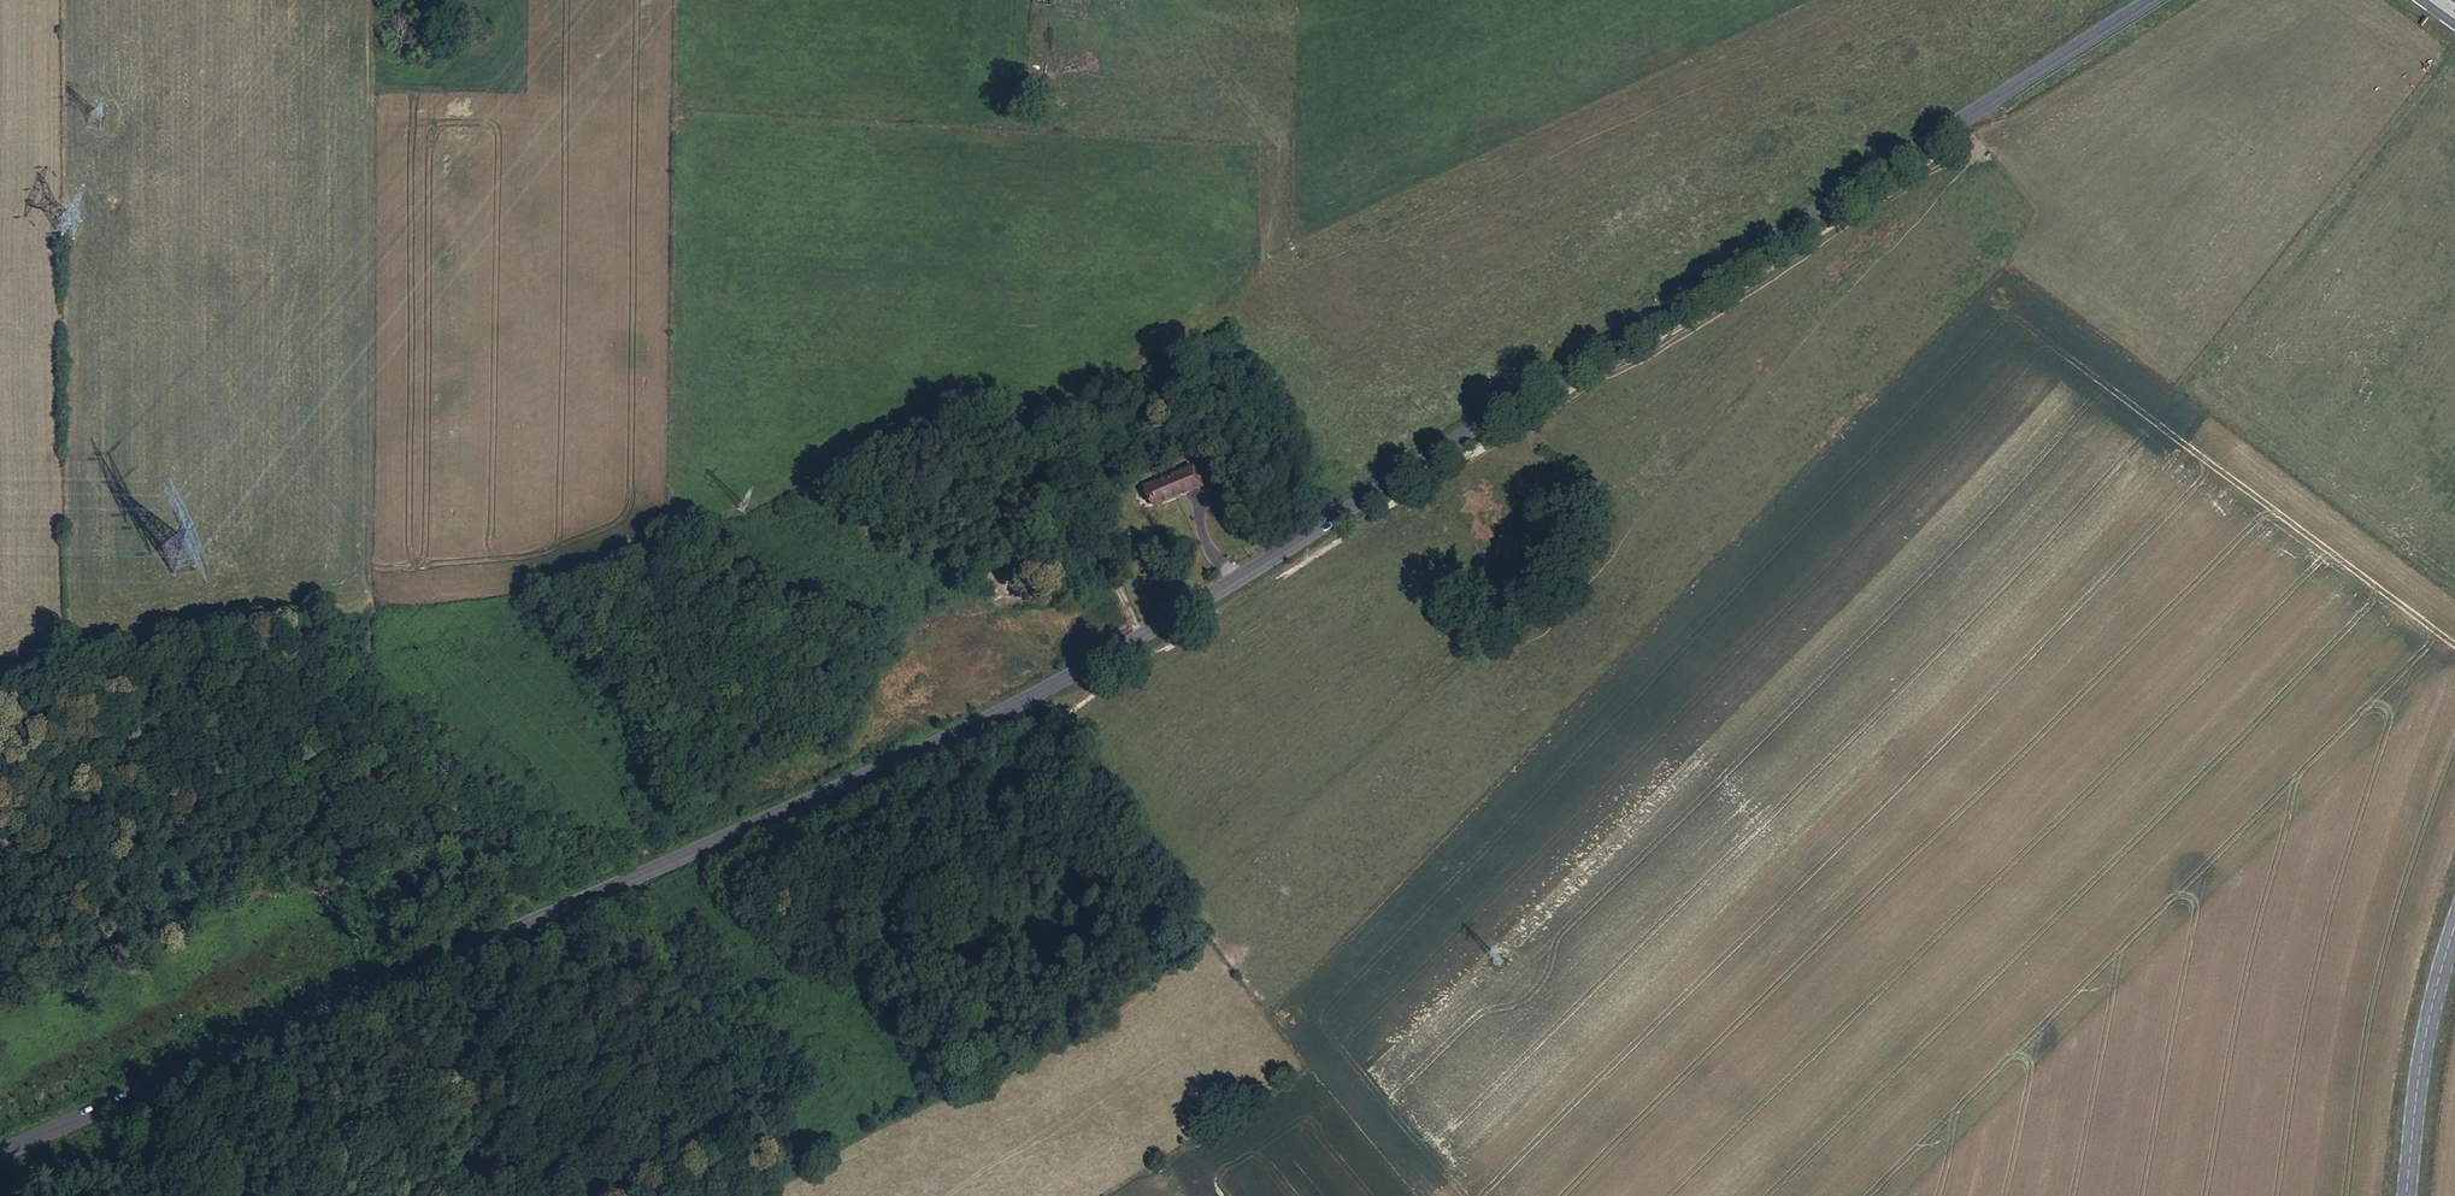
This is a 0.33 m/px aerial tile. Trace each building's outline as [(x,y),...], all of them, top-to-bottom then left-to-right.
[(1229,465),(1240,456),(1228,441),(1217,450),(1229,465)] [(1159,499),(1208,479),(1199,456),(1149,476),(1159,499)]
